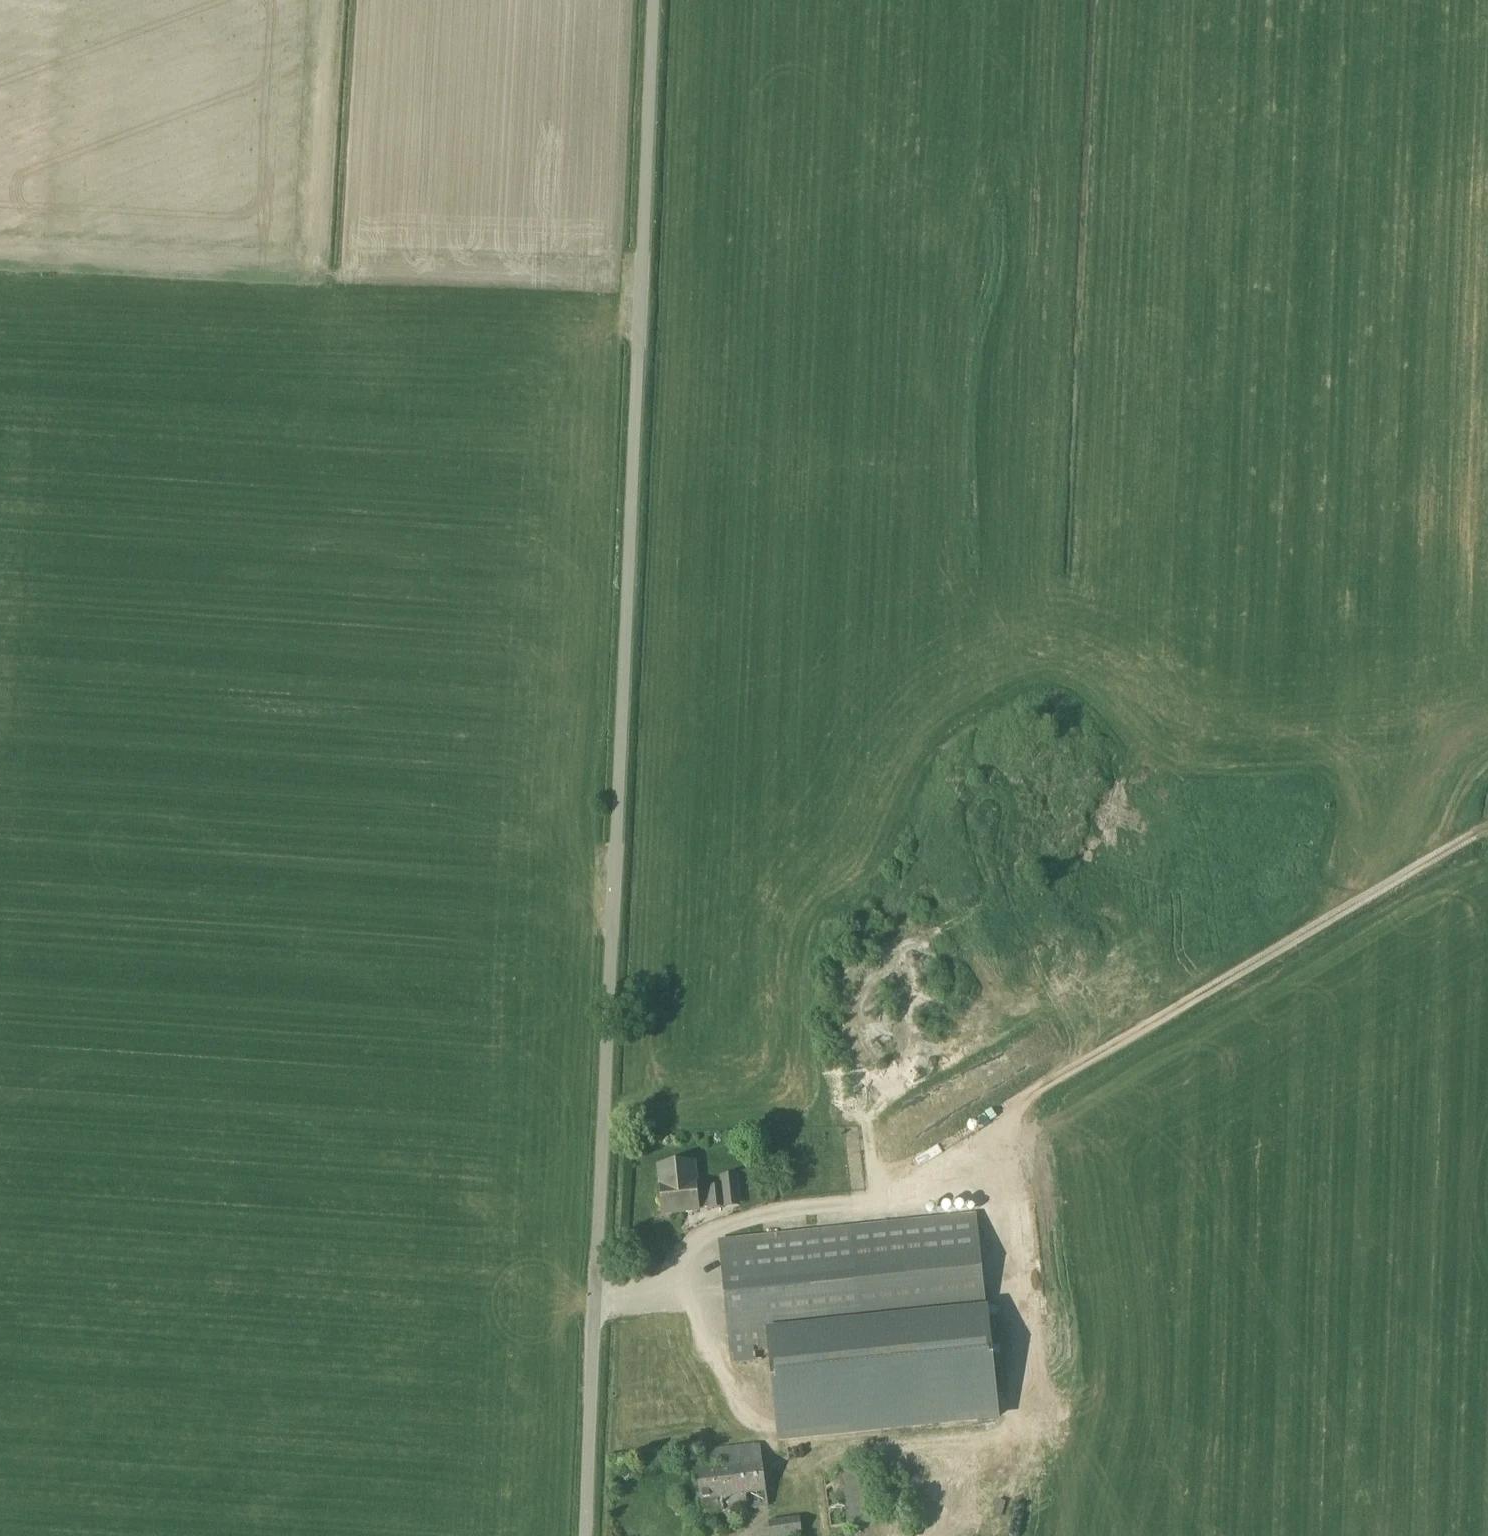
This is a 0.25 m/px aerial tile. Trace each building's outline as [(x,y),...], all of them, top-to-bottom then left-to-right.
[(779,1160),(750,1165),(755,1189),(784,1184),(779,1160)] [(658,1166),(663,1214),(697,1210),(697,1209),(708,1208),(709,1211),(724,1209),(741,1207),(737,1177),(721,1179),(722,1187),(707,1188),(707,1193),(696,1194),(693,1163),(658,1166)] [(975,1214),(719,1240),(732,1363),(772,1359),(781,1440),(996,1418),(975,1214)] [(694,1470),(697,1499),(699,1513),(767,1506),(760,1442),(709,1448),(711,1459),(722,1458),(723,1466),(694,1470)] [(822,1474),(829,1528),(875,1522),(867,1468),(822,1474)] [(770,1535),(785,1535),(802,1533),(799,1518),(768,1522),(770,1535)]
